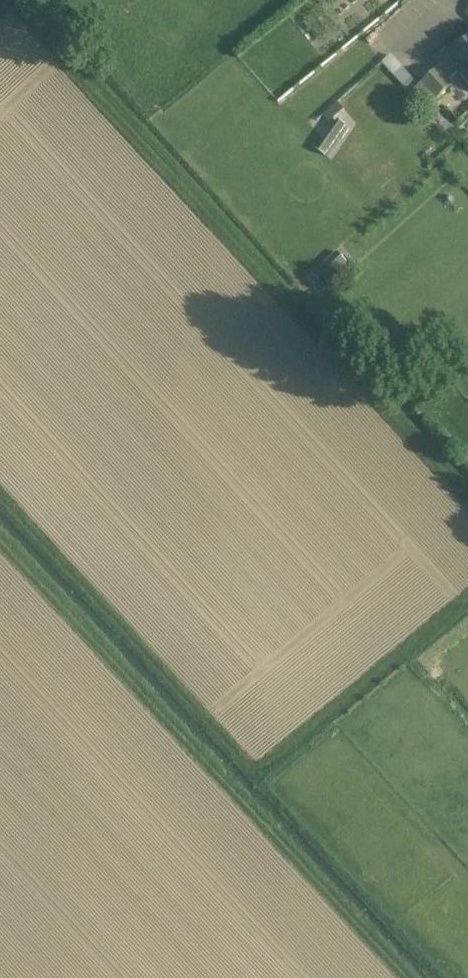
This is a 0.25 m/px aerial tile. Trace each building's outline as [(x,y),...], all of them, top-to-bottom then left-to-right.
[(436,72),(422,84),(437,102),(454,87),(449,81),(458,72),(467,84),(467,42),(436,71),(436,72)] [(316,150),(326,156),(347,126),(336,119),(316,150)] [(337,252),(313,274),(323,285),(347,263),(337,252)]
